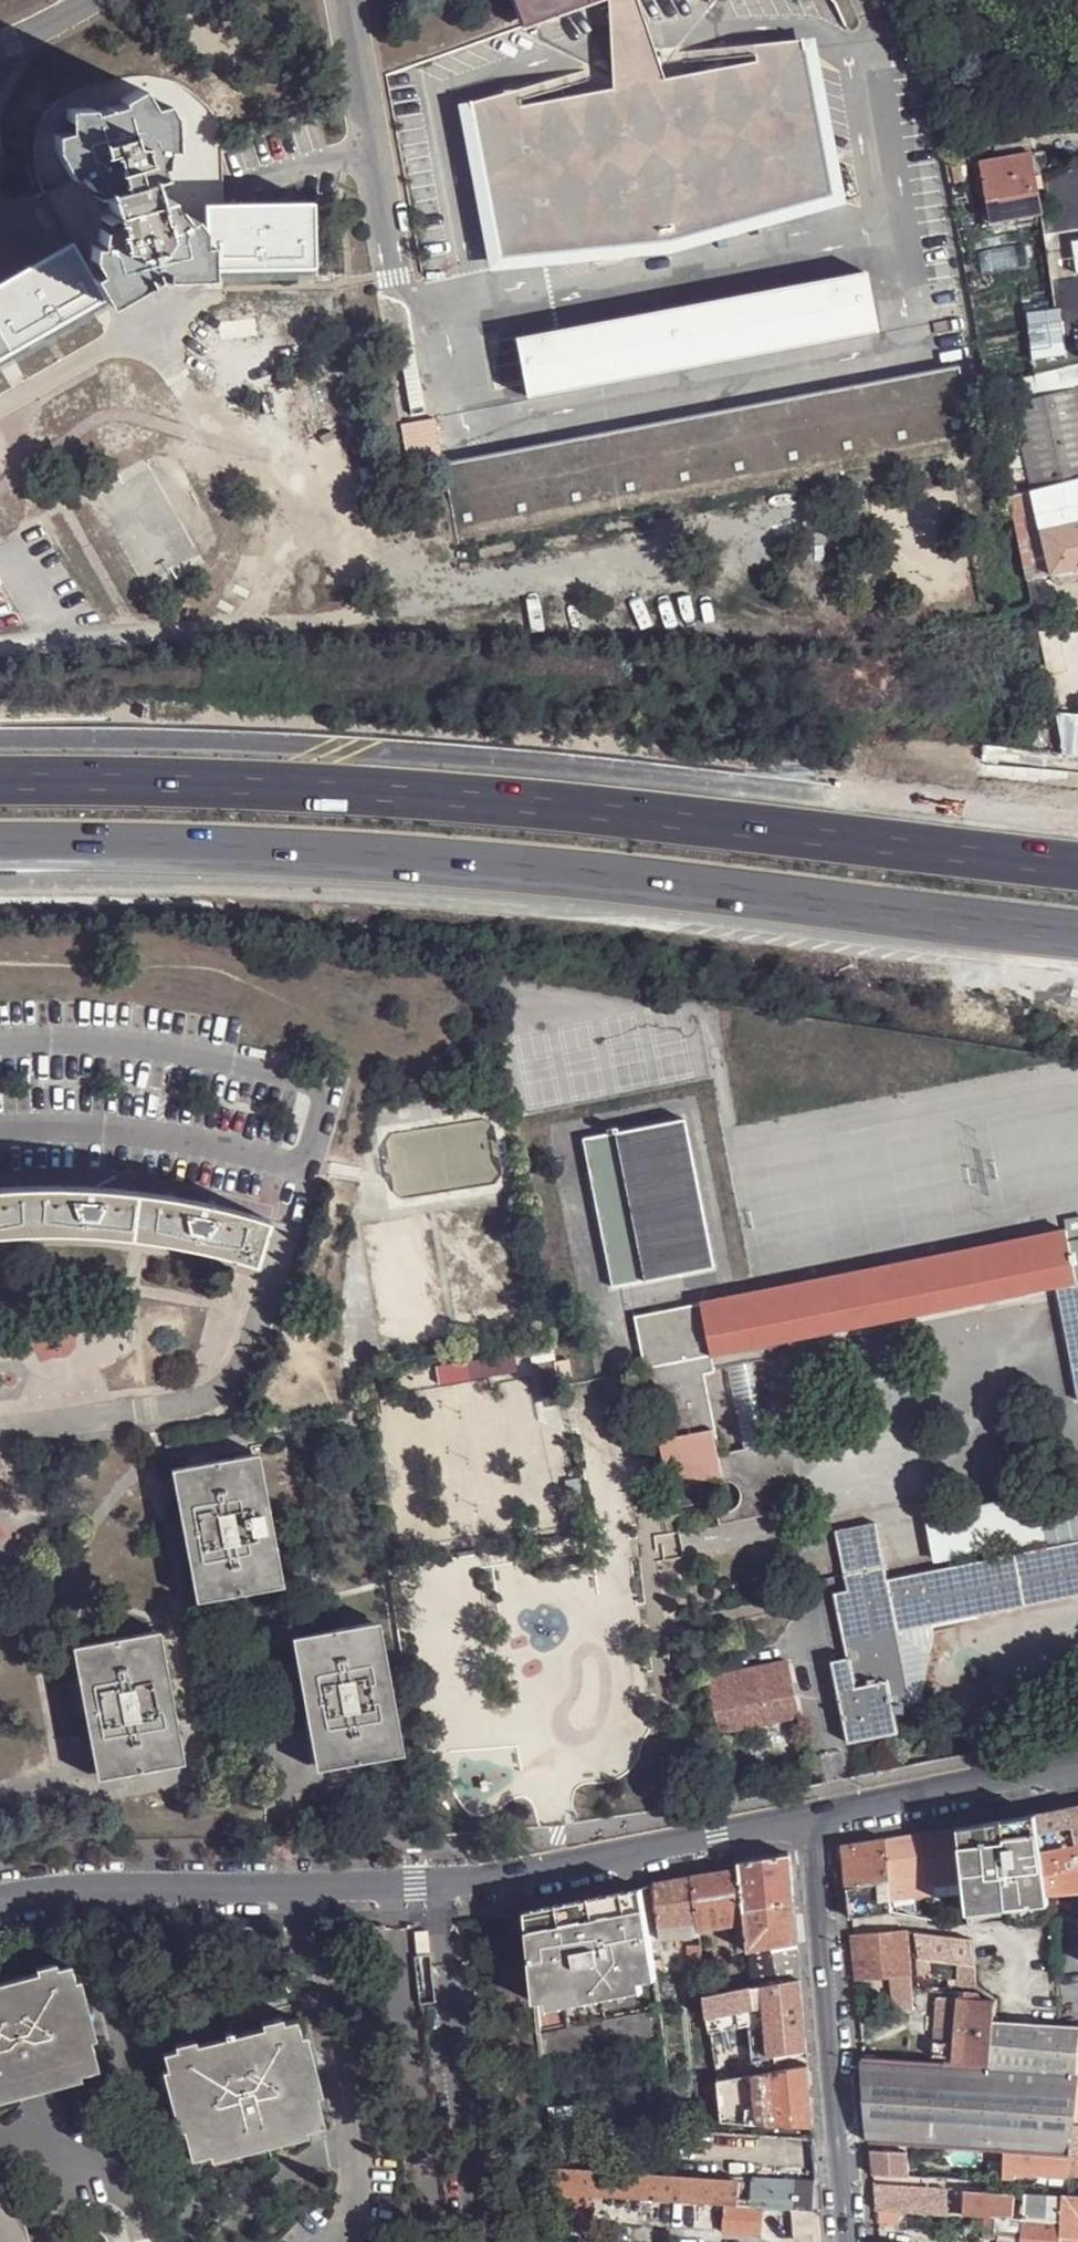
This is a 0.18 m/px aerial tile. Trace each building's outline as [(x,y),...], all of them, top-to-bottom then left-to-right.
[(636,0),(604,0),(606,43),(606,87),(517,104),(515,87),(453,104),(485,269),(663,252),(841,203),(809,37),(751,44),(751,61),(660,76),(647,37),(636,0)] [(517,25),(588,0),(508,0),(517,25)] [(83,276),(98,299),(148,270),(200,268),(200,242),(191,243),(190,226),(184,216),(178,220),(161,197),(147,199),(143,177),(151,175),(152,163),(156,163),(158,148),(169,149),(166,116),(158,103),(145,106),(134,88),(113,100),(115,103),(85,112),(85,108),(61,109),(62,130),(49,133),(49,152),(69,178),(71,173),(81,187),(87,182),(91,192),(99,191),(105,212),(96,214),(91,246),(84,245),(82,257),(91,271),(83,276)] [(975,176),(969,148),(958,150),(964,178),(975,176)] [(993,218),(1042,212),(1039,181),(1036,150),(984,158),(993,218)] [(1036,150),(1039,181),(1047,178),(1043,151),(1036,150)] [(98,299),(83,276),(91,271),(82,257),(84,245),(91,246),(96,214),(105,212),(99,191),(91,192),(87,182),(81,187),(71,173),(69,178),(45,194),(73,244),(0,285),(0,355),(98,299)] [(313,205),(198,206),(200,242),(200,268),(310,266),(313,205)] [(1050,236),(1054,273),(1077,270),(1077,232),(1050,236)] [(1037,317),(1041,344),(1077,339),(1077,311),(1037,317)] [(955,365),(441,463),(455,540),(969,443),(960,388),(955,365)] [(955,365),(960,388),(968,385),(963,365),(955,365)] [(425,375),(391,381),(401,434),(435,427),(425,375)] [(1033,491),(1077,480),(1077,389),(1015,404),(1019,427),(1022,443),(1033,491)] [(1003,430),(1006,447),(1022,443),(1019,427),(1003,430)] [(1000,449),(1010,496),(1033,491),(1022,443),(1006,447),(1000,449)] [(1033,491),(1036,502),(1052,577),(1077,571),(1077,480),(1033,491)] [(1052,577),(1036,502),(1012,506),(1029,581),(1052,577)] [(1066,758),(1077,758),(1077,716),(1059,715),(1062,734),(1066,758)] [(610,1136),(588,1139),(618,1289),(714,1270),(683,1119),(620,1133),(610,1136)] [(53,1234),(103,1236),(162,1241),(208,1250),(254,1262),(266,1218),(247,1213),(191,1200),(134,1192),(77,1188),(19,1188),(0,1190),(0,1237),(53,1234)] [(1066,1218),(1068,1232),(1070,1242),(1077,1240),(1077,1216),(1066,1218)] [(1059,1289),(1077,1285),(1077,1240),(1070,1242),(1068,1232),(703,1306),(714,1358),(779,1345),(1059,1289)] [(1059,1289),(1077,1386),(1077,1285),(1059,1289)] [(649,1370),(668,1472),(675,1510),(702,1504),(701,1495),(704,1490),(709,1487),(723,1483),(719,1465),(703,1374),(701,1362),(714,1358),(703,1306),(638,1319),(649,1370)] [(519,1347),(521,1360),(553,1354),(551,1341),(519,1347)] [(701,1362),(703,1374),(781,1358),(779,1345),(714,1358),(701,1362)] [(514,1361),(465,1370),(467,1384),(516,1376),(514,1361)] [(279,1588),(254,1454),(233,1459),(178,1469),(181,1478),(203,1601),(279,1588)] [(1034,1494),(925,1517),(935,1564),(1044,1541),(1034,1494)] [(1044,1507),(1052,1548),(1077,1543),(1077,1501),(1044,1507)] [(1052,1548),(888,1583),(883,1566),(874,1523),(834,1530),(849,1594),(835,1596),(845,1647),(899,1635),(935,1627),(1077,1598),(1077,1543),(1052,1548)] [(375,1626),(299,1639),(324,1770),(399,1757),(375,1626)] [(935,1627),(899,1635),(912,1707),(924,1707),(935,1627)] [(899,1635),(845,1647),(847,1661),(832,1663),(841,1706),(873,1700),(874,1707),(894,1706),(912,1707),(899,1635)] [(117,1641),(79,1648),(104,1781),(179,1767),(155,1636),(117,1641)] [(789,1664),(709,1681),(719,1735),(800,1718),(789,1664)] [(841,1706),(849,1745),(900,1736),(894,1706),(874,1707),(873,1700),(841,1706)] [(1044,1852),(1077,1845),(1077,1806),(1040,1814),(1044,1852)] [(966,1883),(968,1906),(1023,1900),(1024,1906),(1049,1903),(1048,1895),(1049,1895),(1044,1852),(1040,1814),(998,1822),(958,1828),(962,1854),(964,1870),(966,1883)] [(931,1858),(962,1854),(958,1828),(929,1833),(931,1858)] [(887,1840),(891,1882),(933,1876),(931,1858),(929,1833),(887,1840)] [(845,1847),(849,1888),(891,1882),(887,1840),(845,1847)] [(1044,1852),(1049,1895),(1077,1893),(1077,1845),(1044,1852)] [(931,1858),(933,1876),(964,1870),(962,1854),(931,1858)] [(795,1903),(791,1855),(739,1863),(740,1870),(741,1870),(744,1911),(795,1903)] [(740,1870),(694,1877),(698,1921),(706,1920),(745,1914),(744,1911),(741,1870),(740,1870)] [(891,1882),(893,1900),(937,1895),(936,1887),(966,1883),(964,1870),(933,1876),(891,1882)] [(694,1877),(654,1883),(659,1928),(698,1921),(694,1877)] [(891,1882),(849,1888),(851,1919),(863,1917),(893,1912),(893,1900),(891,1882)] [(530,1912),(539,2003),(656,1977),(655,1968),(654,1961),(657,1961),(644,1889),(604,1897),(579,1902),(530,1912)] [(1003,1908),(1024,1906),(1023,1900),(968,1906),(970,1919),(1003,1916),(1003,1908)] [(795,1903),(744,1911),(745,1914),(746,1924),(749,1951),(763,1950),(798,1944),(795,1903)] [(745,1914),(706,1920),(708,1930),(737,1926),(746,1924),(745,1914)] [(700,1931),(708,1930),(706,1920),(698,1921),(700,1931)] [(659,1928),(661,1942),(675,1940),(681,1938),(700,1935),(700,1931),(698,1921),(659,1928)] [(737,1926),(740,1953),(749,1951),(746,1924),(737,1926)] [(853,1934),(857,1979),(888,1976),(912,1974),(909,1931),(864,1934),(853,1934)] [(918,1932),(920,1958),(931,1960),(953,1963),(961,1964),(977,1967),(973,1939),(918,1932)] [(411,1962),(433,1960),(430,1933),(407,1936),(411,1962)] [(800,1968),(798,1944),(763,1950),(749,1951),(753,1988),(761,1986),(762,1988),(769,1987),(775,1985),(792,1983),(801,1981),(801,1974),(800,1968)] [(701,1946),(688,1947),(689,1962),(703,1960),(701,1946)] [(36,1967),(56,1963),(54,1958),(35,1964),(36,1967)] [(932,1973),(931,1960),(920,1958),(917,1959),(918,1979),(926,1978),(926,1974),(932,1973)] [(79,2070),(98,2066),(90,2036),(74,1976),(69,1960),(56,1963),(36,1967),(0,1978),(0,2091),(79,2070)] [(703,1960),(689,1962),(692,1974),(703,1972),(703,1960)] [(961,1986),(978,1987),(978,1971),(977,1967),(961,1964),(961,1986)] [(912,1974),(888,1976),(889,1998),(894,1998),(914,1996),(912,1974)] [(74,1976),(90,2036),(94,2035),(79,1975),(74,1976)] [(539,2003),(542,2034),(659,2008),(657,1980),(656,1977),(539,2003)] [(807,2051),(801,1981),(792,1983),(775,1985),(769,1987),(762,1988),(764,2007),(765,2020),(769,2058),(800,2052),(807,2051)] [(755,2009),(764,2007),(762,1988),(761,1986),(753,1988),(755,2009)] [(755,2009),(753,1988),(706,1998),(708,2019),(755,2009)] [(894,1998),(894,2011),(914,2010),(914,1996),(894,1998)] [(958,2016),(959,1998),(940,1998),(939,2014),(958,2016)] [(972,1999),(959,1998),(958,2016),(957,2030),(956,2043),(955,2058),(957,2058),(957,2065),(967,2066),(972,1999)] [(967,2066),(991,2067),(996,2022),(998,2001),(972,1999),(967,2066)] [(263,2021),(283,2016),(281,2009),(261,2015),(263,2021)] [(305,2123),(323,2117),(316,2089),(300,2028),(296,2012),(283,2016),(263,2021),(236,2028),(222,2033),(195,2039),(175,2045),(162,2049),(166,2065),(183,2124),(190,2153),(208,2148),(305,2123)] [(958,2016),(939,2014),(938,2028),(957,2030),(958,2016)] [(752,2015),(710,2024),(712,2031),(753,2022),(752,2015)] [(222,2033),(236,2028),(233,2020),(228,2022),(229,2025),(221,2028),(222,2033)] [(765,2020),(756,2022),(759,2059),(763,2058),(769,2058),(765,2020)] [(871,2142),(1006,2150),(1018,2151),(1070,2155),(1073,2125),(1075,2098),(1077,2053),(1077,2026),(996,2022),(991,2067),(967,2066),(957,2065),(935,2063),(864,2059),(871,2142)] [(300,2028),(316,2089),(322,2089),(306,2027),(300,2028)] [(957,2030),(938,2028),(937,2043),(956,2043),(957,2030)] [(175,2045),(195,2039),(193,2033),(173,2039),(175,2045)] [(936,2057),(955,2058),(956,2043),(937,2043),(936,2057)] [(183,2124),(166,2065),(161,2066),(175,2125),(183,2124)] [(808,2066),(718,2082),(723,2121),(723,2122),(814,2127),(808,2066)] [(0,2091),(0,2097),(80,2076),(79,2070),(0,2091)] [(704,2104),(703,2119),(714,2120),(715,2105),(704,2104)] [(305,2123),(208,2148),(210,2153),(307,2128),(305,2123)] [(909,2170),(908,2152),(872,2150),(874,2175),(910,2176),(909,2170)] [(1006,2150),(1005,2176),(1051,2179),(1052,2175),(1016,2172),(1018,2151),(1006,2150)] [(1069,2176),(1070,2155),(1018,2151),(1016,2172),(1052,2175),(1069,2176)] [(1070,2155),(1069,2176),(1071,2176),(1071,2175),(1077,2175),(1077,2155),(1070,2155)] [(553,2163),(554,2168),(729,2181),(729,2176),(553,2163)] [(739,2206),(741,2182),(729,2181),(554,2168),(557,2193),(656,2200),(739,2206)] [(821,2212),(818,2182),(754,2177),(754,2181),(753,2181),(753,2189),(752,2189),(752,2206),(765,2208),(786,2210),(821,2212)] [(13,2197),(8,2181),(0,2182),(0,2241),(25,2241),(13,2197)] [(949,2213),(947,2190),(874,2185),(877,2209),(879,2209),(887,2210),(949,2213)] [(557,2193),(559,2221),(653,2227),(656,2200),(557,2193)] [(965,2193),(963,2215),(985,2216),(995,2217),(1014,2218),(1016,2197),(965,2193)] [(25,2241),(31,2241),(18,2196),(13,2197),(25,2241)] [(1061,2222),(1064,2198),(1026,2196),(1024,2218),(1061,2222)] [(1077,2237),(1077,2198),(1066,2197),(1065,2199),(1064,2198),(1061,2222),(1059,2236),(1077,2237)] [(656,2200),(653,2227),(763,2235),(764,2223),(765,2208),(752,2206),(739,2206),(656,2200)] [(765,2208),(764,2223),(786,2225),(786,2210),(765,2208)] [(886,2217),(887,2210),(879,2209),(879,2218),(886,2218),(886,2217)] [(995,2217),(985,2216),(985,2239),(996,2238),(996,2235),(994,2235),(995,2217)] [(1014,2218),(995,2217),(994,2235),(996,2235),(1023,2236),(1024,2218),(1014,2218)] [(1061,2222),(1024,2218),(1023,2236),(1023,2241),(1059,2241),(1059,2236),(1061,2222)]
